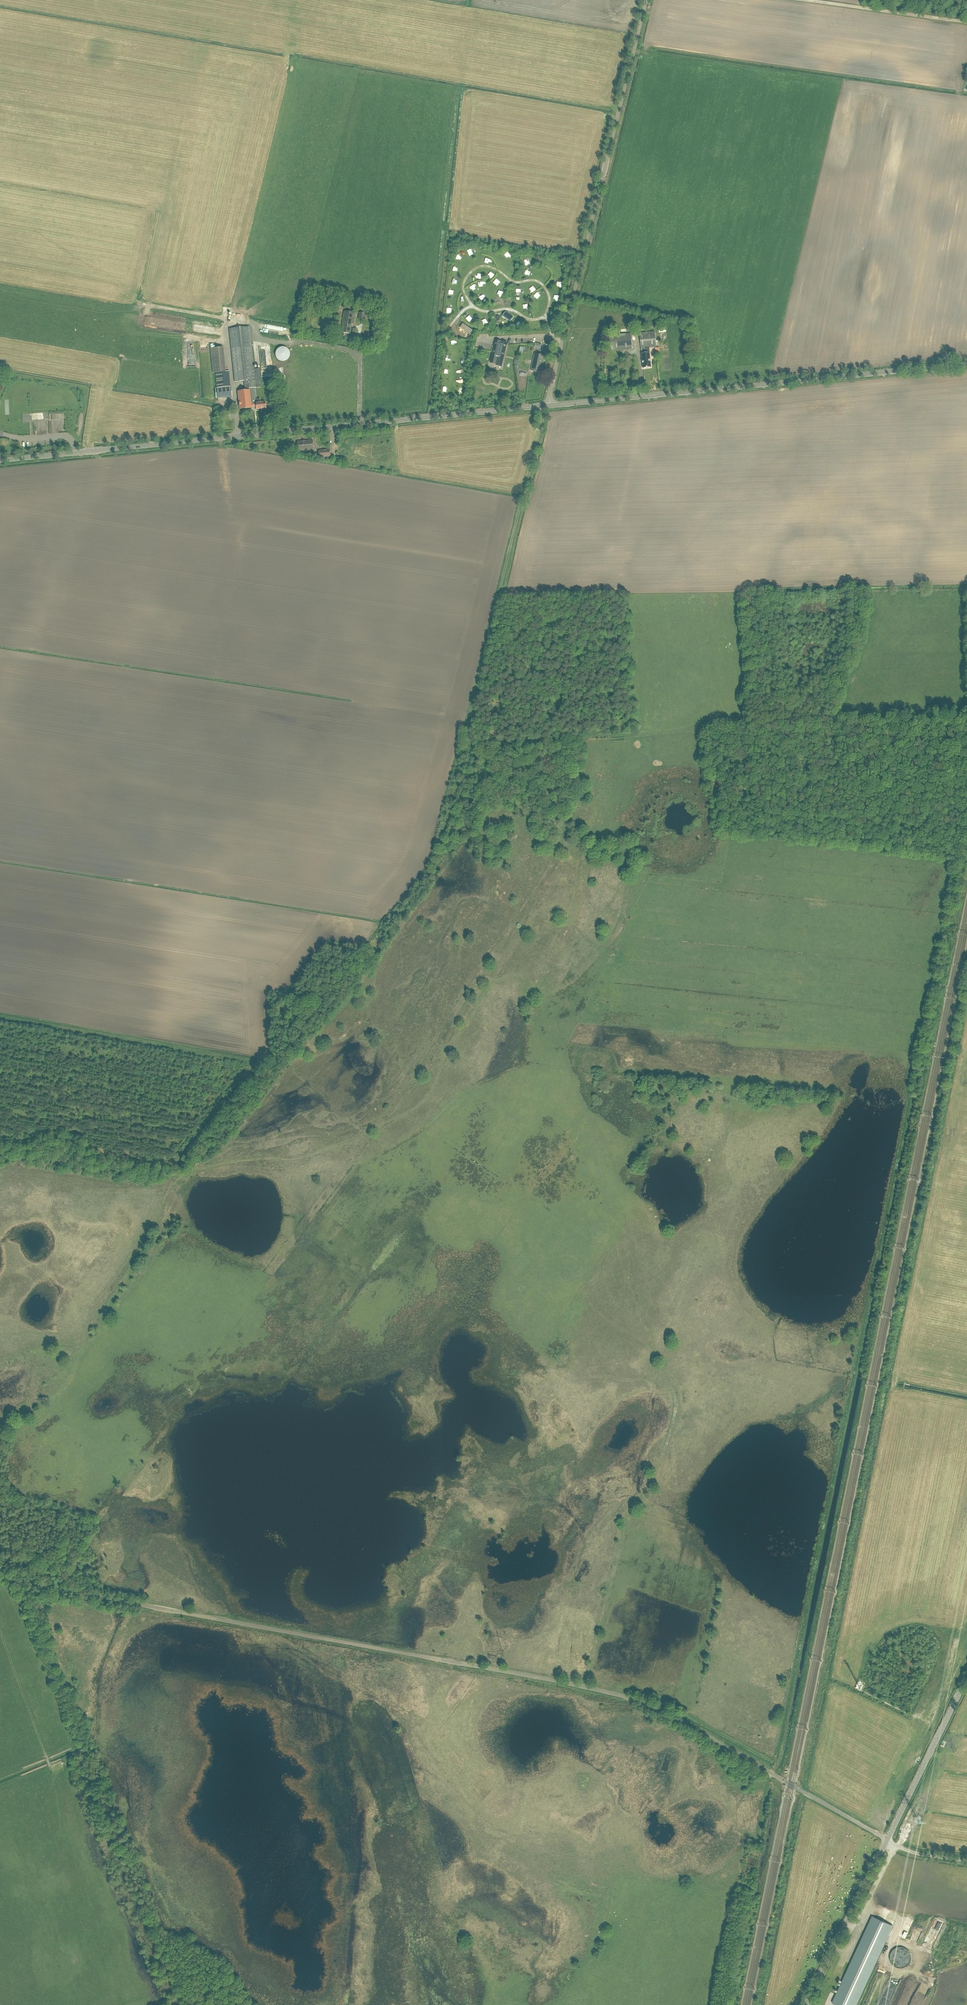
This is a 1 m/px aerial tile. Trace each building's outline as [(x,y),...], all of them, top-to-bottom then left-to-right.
[(506,292),(509,286),(504,284),(501,289),(506,292)] [(350,334),(352,324),(353,325),(355,313),(344,311),(341,327),(343,327),(342,333),(350,334)] [(254,369),(250,327),(230,329),(234,382),(244,381),(245,391),(238,391),(239,409),(256,408),(256,410),(266,409),(266,402),(260,402),(260,399),(256,400),(255,388),(261,388),(260,369),(254,369)] [(651,368),(651,362),(649,348),(656,347),(655,332),(640,333),(642,353),(641,353),(643,368),(651,368)] [(608,335),(610,351),(632,349),(631,334),(608,335)] [(507,343),(496,340),(492,360),(496,361),(496,362),(502,364),(507,343)] [(213,373),(215,373),(217,388),(215,388),(216,399),(232,397),(231,387),(230,387),(229,371),(226,372),(223,347),(211,349),(213,373)] [(275,353),(275,354),(275,356),(276,357),(276,358),(277,359),(278,360),(279,361),(281,361),(282,361),(283,361),(284,361),(286,361),(287,360),(288,359),(289,358),(289,357),(290,356),(290,354),(290,353),(289,351),(289,350),(288,349),(287,348),(285,347),(284,347),(283,347),(281,347),(280,347),(278,348),(277,349),(276,350),(276,351),(275,353)] [(535,353),(531,370),(541,373),(543,365),(545,356),(535,353)] [(312,440),(297,442),(298,451),(313,449),(312,440)] [(845,1975),(832,2003),(836,2004),(856,2004),(865,1985),(872,1971),(880,1953),(894,1923),(873,1914),(860,1943),(851,1962),(845,1975)] [(890,1956),(890,1957),(890,1958),(890,1959),(890,1960),(890,1961),(890,1962),(891,1962),(891,1963),(892,1964),(893,1965),(894,1966),(895,1966),(895,1967),(896,1967),(897,1967),(898,1968),(899,1968),(900,1968),(901,1968),(902,1968),(903,1967),(904,1967),(905,1967),(906,1966),(907,1965),(908,1964),(909,1963),(909,1962),(910,1962),(910,1961),(910,1960),(911,1959),(911,1958),(911,1957),(911,1956),(911,1955),(910,1955),(910,1954),(910,1953),(909,1952),(909,1951),(908,1951),(908,1950),(907,1949),(906,1949),(906,1948),(905,1948),(904,1947),(903,1947),(902,1947),(901,1947),(900,1947),(899,1947),(898,1947),(897,1947),(896,1947),(895,1948),(894,1949),(893,1949),(892,1950),(892,1951),(891,1951),(891,1952),(890,1953),(890,1954),(890,1955),(890,1956)]
